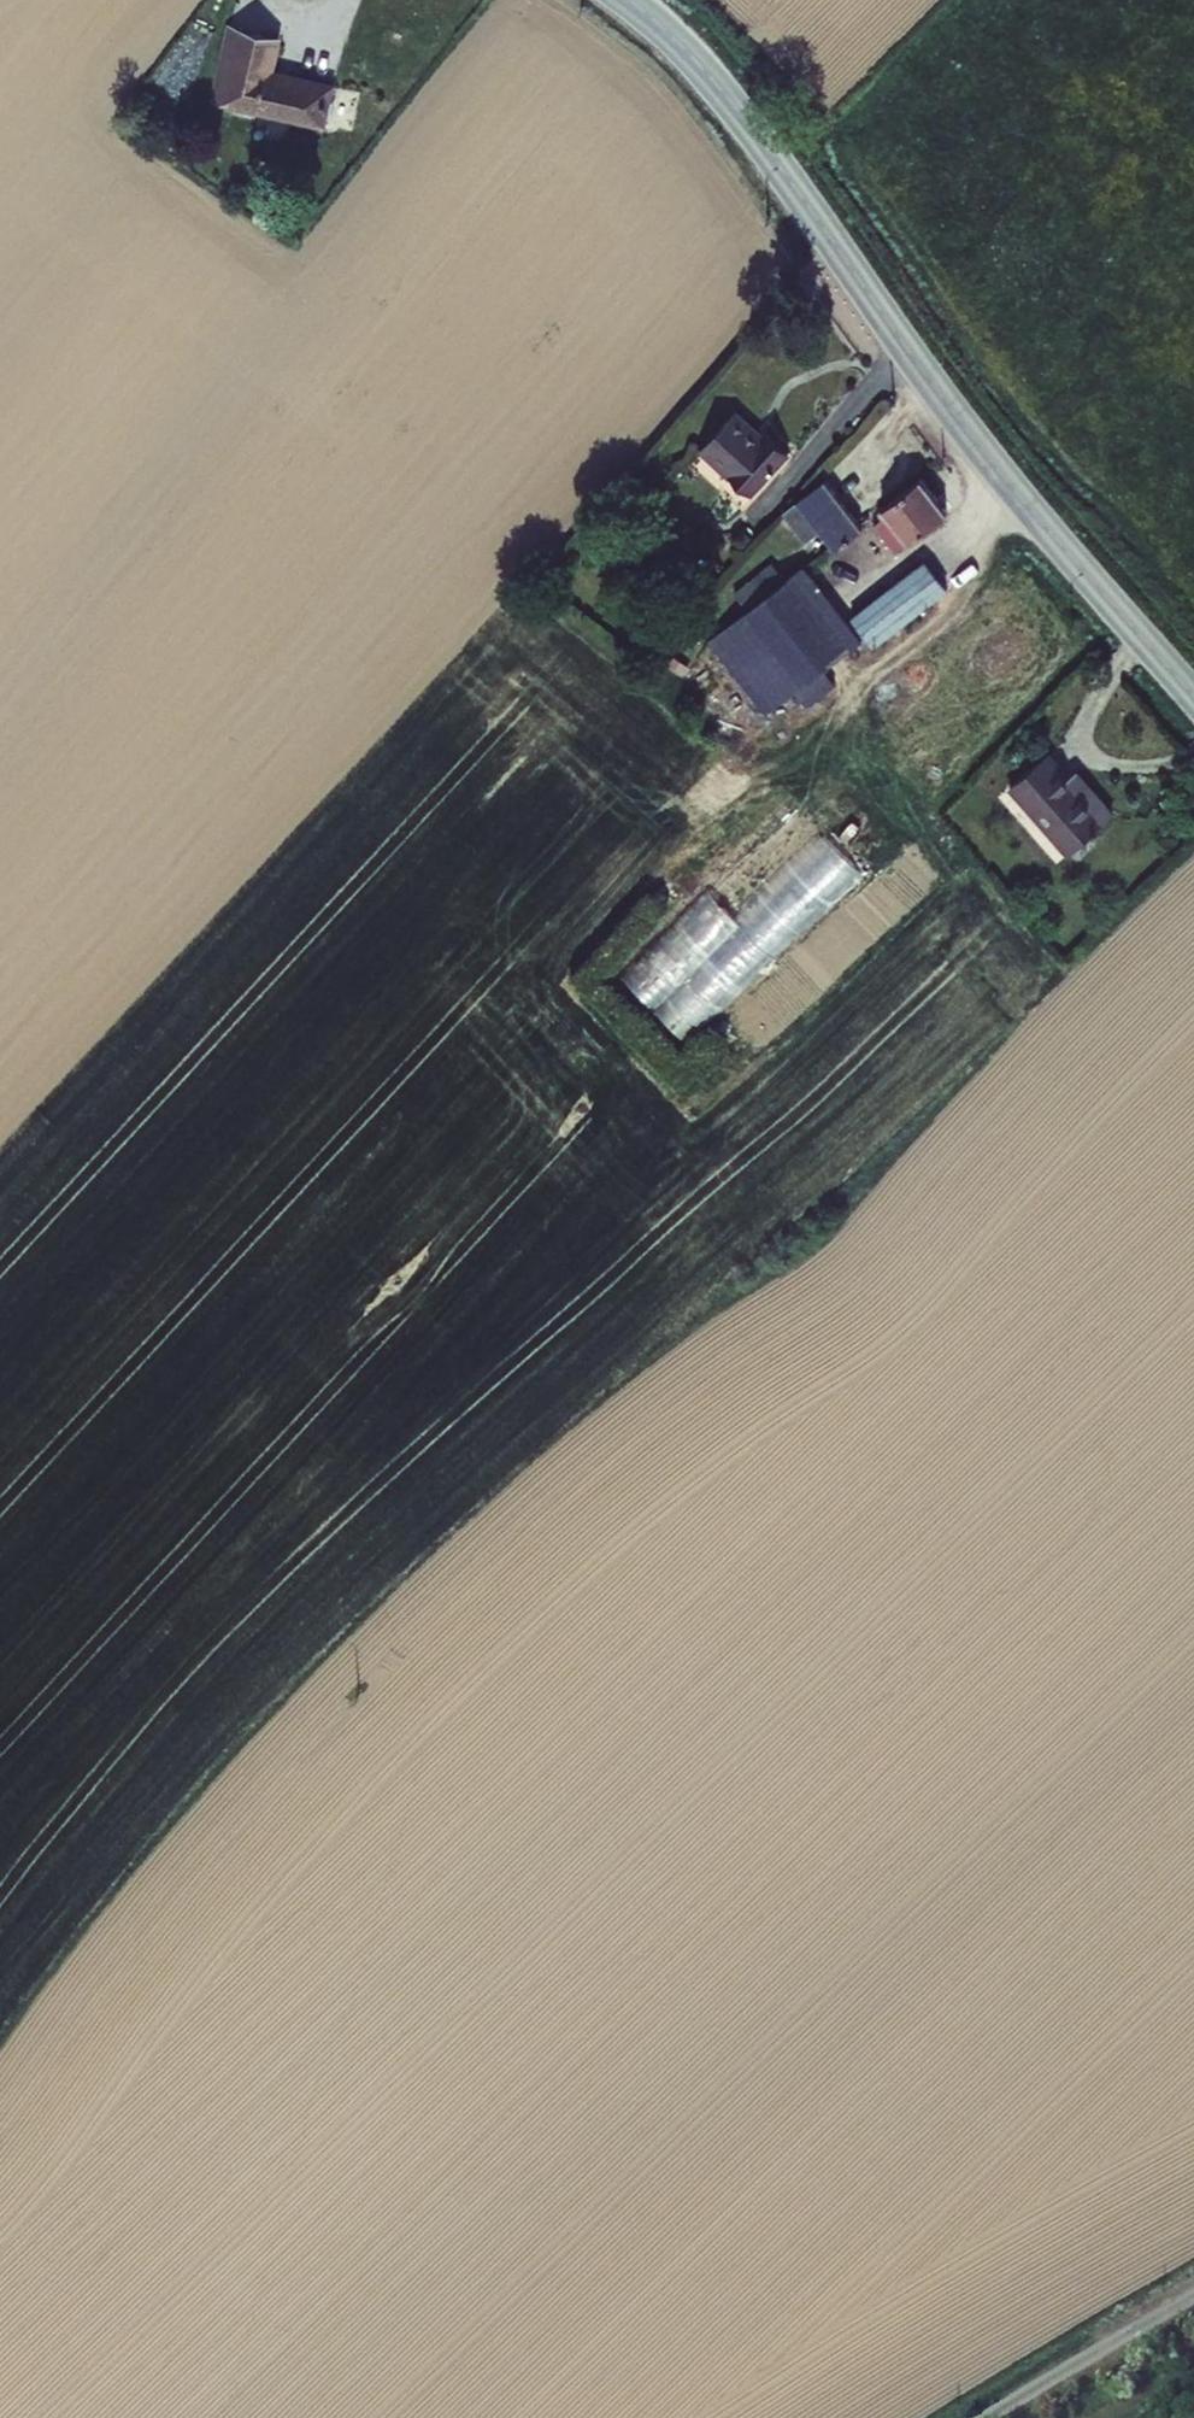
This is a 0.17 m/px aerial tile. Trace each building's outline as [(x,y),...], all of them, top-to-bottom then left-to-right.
[(337,144),(347,106),(287,85),(293,55),(247,39),(227,108),(337,144)] [(760,450),(735,423),(697,465),(746,511),(790,462),(769,442),(760,450)] [(874,521),(882,534),(902,559),(950,518),(922,484),(874,521)] [(802,504),(783,525),(803,551),(822,538),(834,553),(861,531),(826,489),(804,507),(802,504)] [(777,723),(803,702),(814,720),(847,697),(833,678),(866,652),(819,584),(809,569),(786,586),(772,568),(733,599),(749,615),(714,642),(777,723)] [(930,572),(862,623),(885,656),(952,602),(930,572)] [(1048,750),(1015,788),(1078,849),(1122,801),(1104,781),(1094,792),(1048,750)] [(621,977),(684,1043),(861,875),(797,809),(621,977)]
